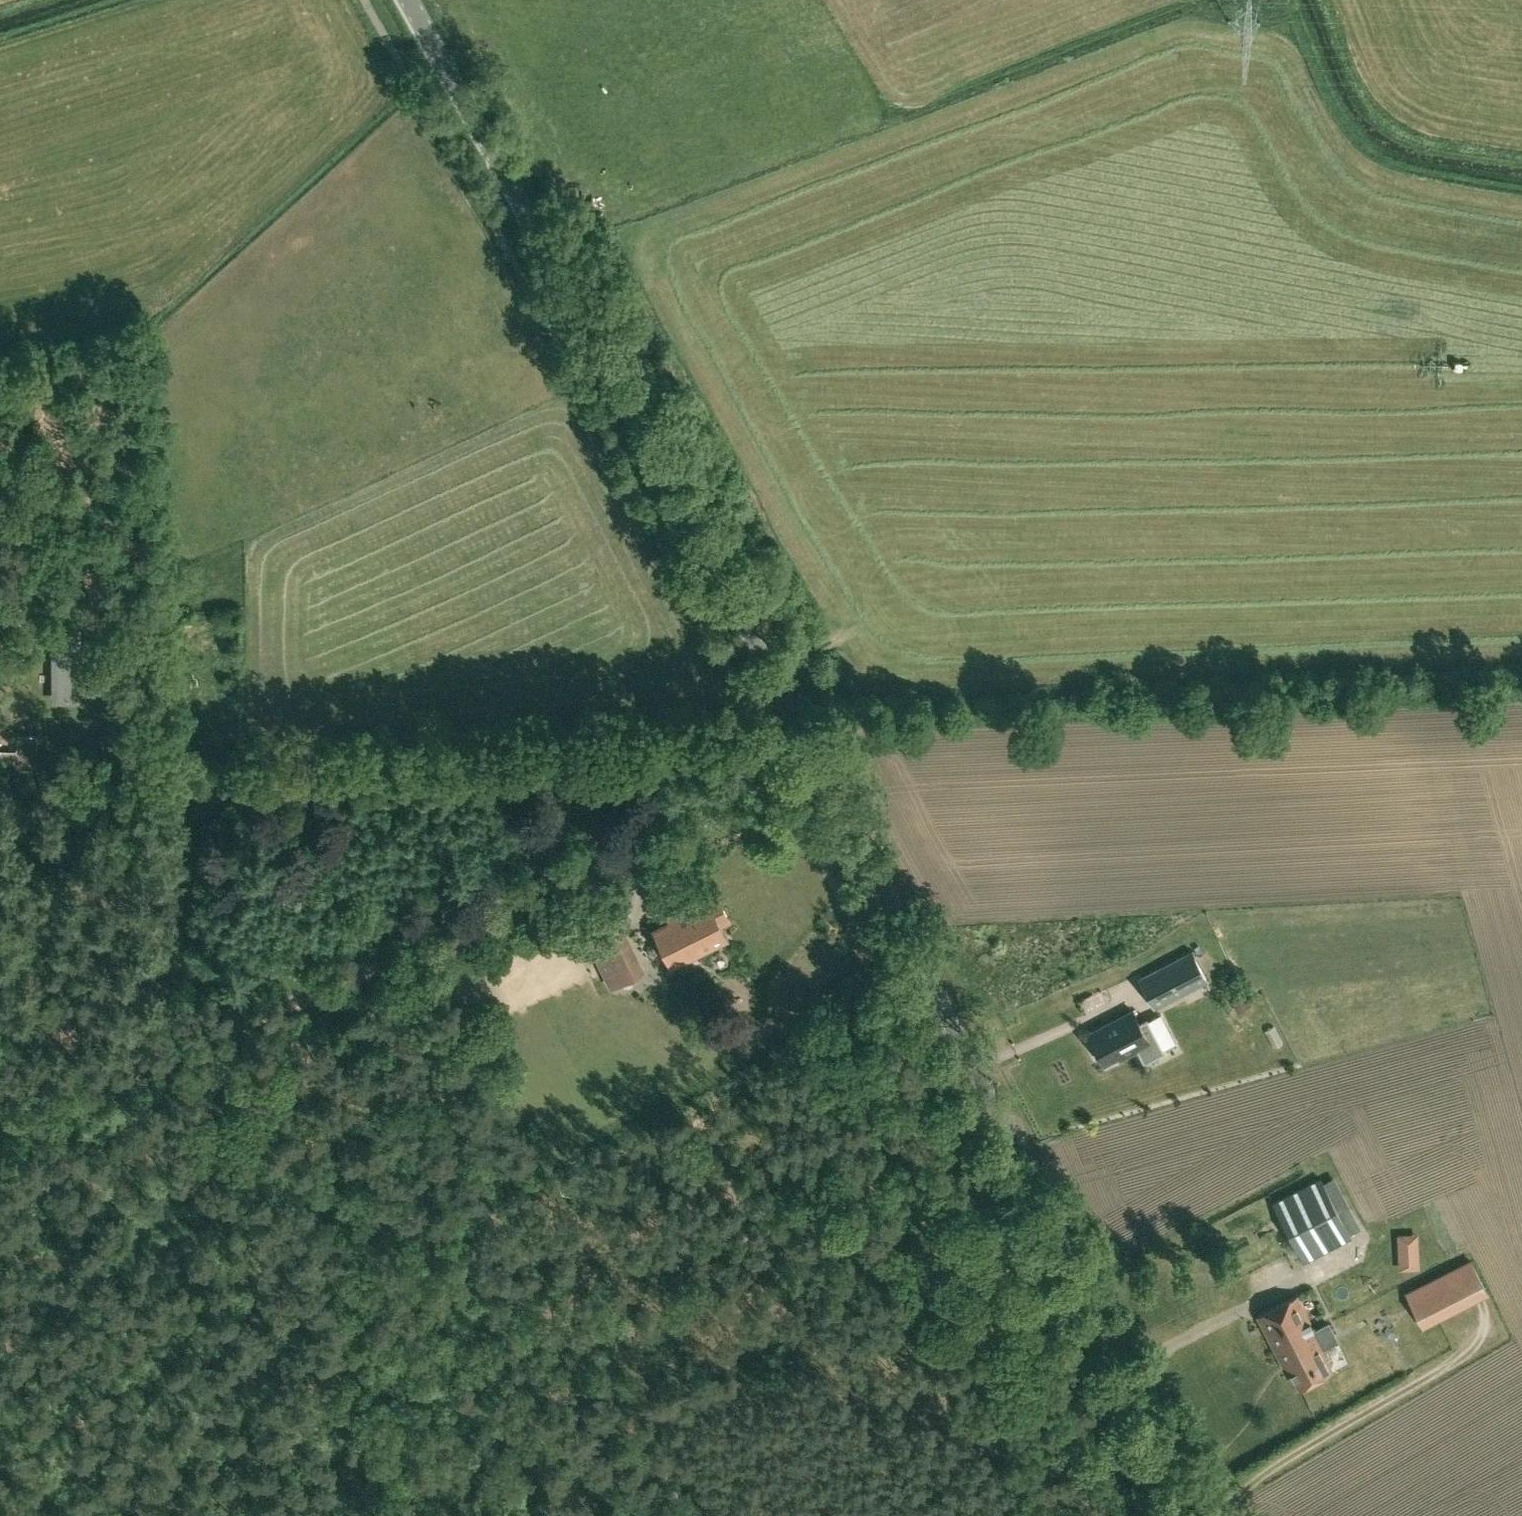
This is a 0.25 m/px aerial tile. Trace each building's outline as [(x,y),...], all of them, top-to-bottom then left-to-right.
[(70,704),(100,704),(98,624),(69,624),(70,704)] [(726,938),(719,925),(729,921),(716,894),(667,918),(669,922),(653,930),(670,964),(726,938)] [(610,988),(641,974),(621,934),(591,949),(610,988)] [(1153,1008),(1207,980),(1208,979),(1193,950),(1139,976),(1153,1008)] [(1138,982),(1121,991),(1130,1007),(1147,998),(1138,982)] [(1246,995),(1232,1002),(1238,1012),(1251,1005),(1246,995)] [(1133,1009),(1091,1031),(1089,1032),(1104,1060),(1118,1053),(1120,1056),(1137,1047),(1144,1060),(1164,1050),(1147,1018),(1140,1022),(1133,1009)] [(1155,1016),(1165,1047),(1178,1042),(1168,1012),(1155,1016)] [(1351,1237),(1321,1178),(1273,1203),(1303,1261),(1351,1237)] [(1461,1274),(1414,1295),(1427,1324),(1493,1295),(1479,1264),(1460,1272),(1461,1274)] [(1298,1297),(1259,1316),(1284,1365),(1288,1363),(1301,1387),(1331,1371),(1318,1347),(1322,1345),(1298,1297)] [(1460,1310),(1449,1315),(1463,1345),(1474,1340),(1460,1310)] [(1320,1327),(1329,1347),(1344,1340),(1335,1320),(1320,1327)]
